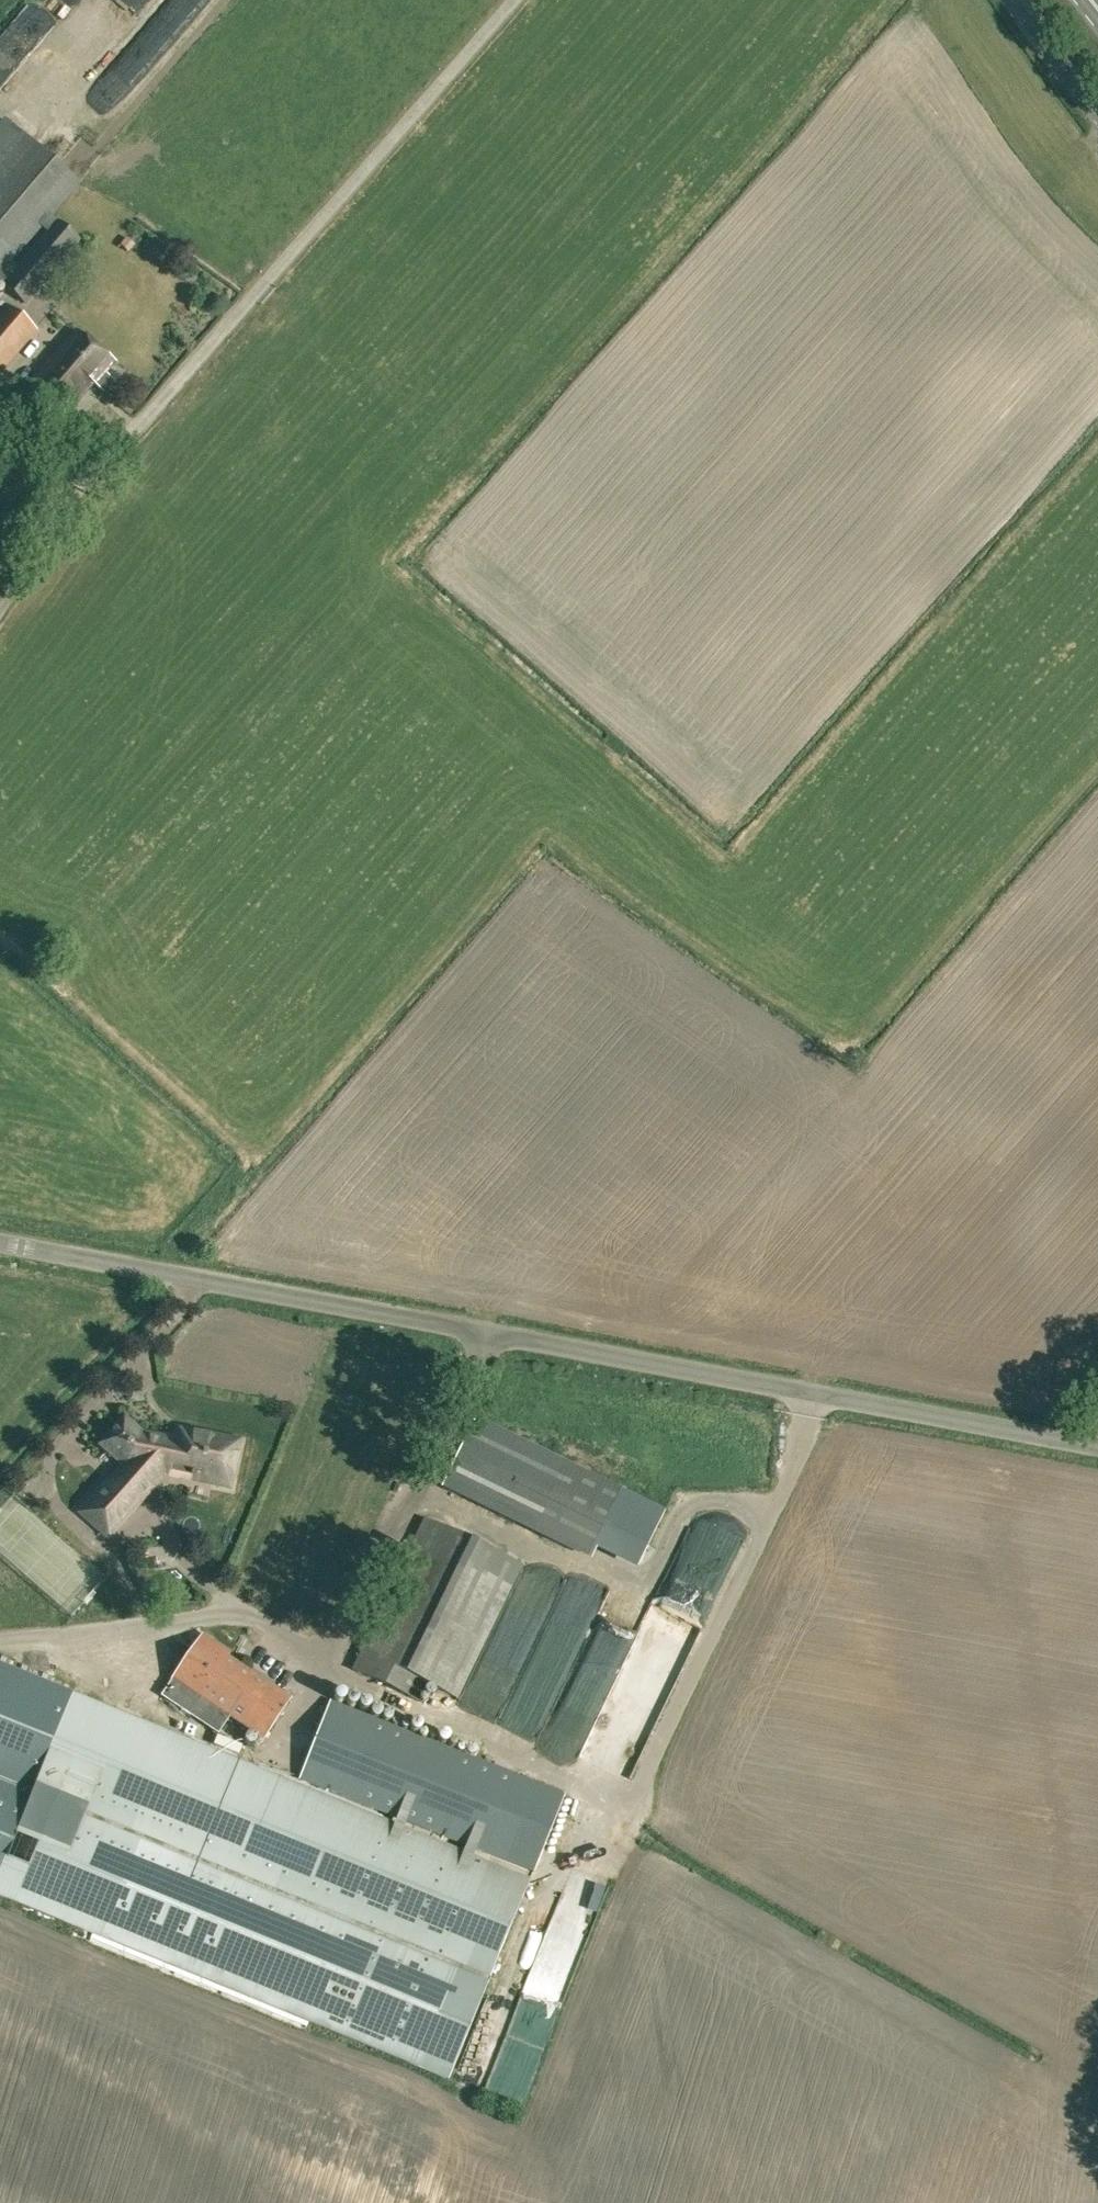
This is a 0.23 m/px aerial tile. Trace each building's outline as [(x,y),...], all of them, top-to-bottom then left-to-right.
[(80,241),(50,215),(79,182),(6,119),(0,127),(0,281),(26,304),(80,241)] [(37,331),(7,305),(0,313),(0,374),(37,331)] [(107,374),(116,363),(76,330),(22,394),(59,425),(94,384),(103,392),(113,380),(107,374)] [(550,1539),(584,1472),(475,1419),(442,1486),(550,1539)] [(103,1444),(123,1462),(109,1478),(107,1476),(75,1512),(109,1539),(169,1473),(229,1486),(238,1442),(201,1434),(200,1438),(190,1436),(184,1444),(175,1442),(176,1439),(166,1437),(164,1439),(141,1434),(125,1420),(103,1444)] [(424,1518),(352,1670),(418,1702),(427,1683),(458,1700),(523,1568),(424,1518)] [(264,1738),(291,1698),(227,1656),(230,1651),(203,1633),(162,1695),(218,1733),(230,1716),(264,1738)] [(300,1784),(73,1692),(0,1662),(0,1896),(101,1937),(417,2065),(449,2079),(531,1879),(324,1795),(316,1792),(299,1785),(300,1784)] [(331,1700),(300,1778),(302,1779),(319,1786),(397,1817),(411,1822),(466,1844),(479,1850),(487,1853),(534,1871),(565,1794),(518,1775),(331,1700)]
